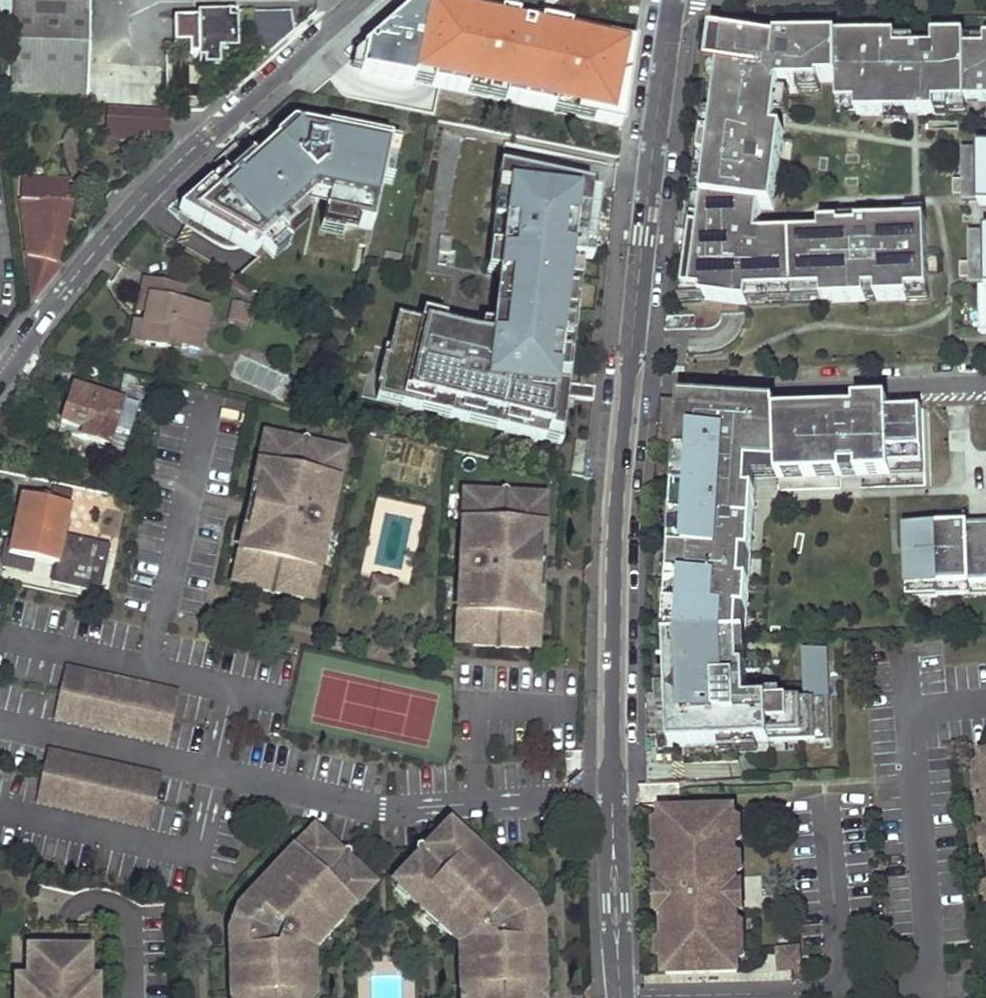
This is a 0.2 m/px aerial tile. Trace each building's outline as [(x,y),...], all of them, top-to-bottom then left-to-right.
[(7,55),(4,55),(7,78),(12,78),(12,95),(88,98),(90,0),(0,0),(0,2),(7,55)] [(443,14),(445,6),(421,1),(413,8),(443,14)] [(624,129),(636,45),(607,39),(605,48),(568,40),(570,32),(542,26),(541,32),(516,27),(518,21),(501,17),(499,26),(460,18),(462,9),(445,6),(443,14),(413,8),(367,48),(361,75),(414,86),(416,77),(434,81),(432,89),(467,97),(469,88),(507,96),(505,105),(554,115),(556,106),(596,114),(594,123),(624,129)] [(499,26),(501,17),(462,9),(460,18),(499,26)] [(294,34),(291,14),(250,14),(251,45),(268,56),(294,34)] [(229,21),(229,15),(197,15),(197,21),(188,21),(189,58),(198,58),(198,62),(204,61),(204,69),(220,68),(219,52),(237,52),(237,20),(229,21)] [(605,48),(607,39),(570,32),(568,40),(605,48)] [(694,227),(758,238),(758,237),(760,225),(703,215),(715,141),(708,140),(709,135),(716,136),(719,122),(780,131),(781,124),(782,115),(721,105),(733,36),(721,34),(715,67),(717,67),(679,302),(703,301),(703,298),(699,297),(700,291),(683,288),(694,227)] [(778,40),(778,45),(733,36),(721,105),(782,115),(785,96),(793,97),(795,86),(821,86),(821,82),(839,82),(839,106),(858,106),(858,116),(908,115),(908,105),(919,105),(919,115),(937,115),(937,106),(967,105),(967,101),(985,101),(985,37),(985,48),(966,48),(966,38),(934,38),(935,53),(927,53),(927,51),(897,51),(897,39),(778,40)] [(985,48),(985,37),(966,38),(966,48),(985,48)] [(935,53),(934,38),(897,39),(897,51),(927,51),(927,53),(935,53)] [(361,75),(367,48),(354,59),(351,73),(361,75)] [(416,77),(414,86),(432,89),(434,81),(416,77)] [(469,88),(467,97),(505,105),(507,96),(469,88)] [(908,105),(908,115),(914,115),(919,115),(919,105),(908,105)] [(937,106),(937,115),(967,114),(967,105),(937,106)] [(858,106),(839,106),(839,116),(858,116),(858,106)] [(168,112),(107,109),(106,129),(110,129),(110,139),(145,141),(145,130),(167,131),(168,112)] [(715,141),(703,215),(760,225),(763,207),(776,209),(788,132),(780,131),(719,122),(716,136),(709,135),(708,140),(715,141)] [(211,184),(179,212),(254,255),(263,247),(268,252),(285,237),(293,230),(294,229),(285,218),(291,213),(295,218),(302,213),(315,202),(318,202),(319,198),(329,200),(324,221),(347,226),(373,231),(383,183),(384,178),(381,178),(383,167),(387,167),(392,142),(302,123),(264,156),(268,160),(267,161),(270,164),(259,174),(252,167),(236,149),(218,165),(225,172),(234,183),(220,195),(211,184)] [(267,124),(261,129),(269,138),(275,133),(267,124)] [(393,185),(402,144),(392,142),(387,167),(383,167),(381,178),(384,178),(383,183),(393,185)] [(980,204),(979,150),(975,150),(970,150),(970,156),(963,156),(963,182),(973,182),(972,197),(963,196),(963,201),(963,204),(980,204)] [(264,156),(252,167),(259,174),(270,164),(267,161),(268,160),(264,156)] [(225,172),(211,184),(220,195),(234,183),(225,172)] [(494,341),(485,340),(411,322),(401,363),(398,362),(391,391),(394,392),(419,398),(416,410),(454,419),(457,407),(474,411),(471,424),(487,427),(490,415),(521,422),(518,435),(548,441),(551,429),(565,432),(569,401),(604,405),(606,392),(570,388),(573,358),(586,359),(588,339),(576,337),(579,301),(592,303),(594,283),(582,282),(584,263),(596,264),(598,249),(586,247),(588,230),(600,231),(603,198),(604,191),(512,172),(507,225),(517,227),(512,277),(511,281),(523,282),(518,332),(517,344),(494,341)] [(21,198),(32,301),(61,265),(56,263),(72,203),(66,203),(67,184),(27,179),(25,199),(21,198)] [(955,182),(954,196),(963,196),(972,197),(973,182),(963,182),(955,182)] [(293,230),(295,232),(308,220),(302,213),(295,218),(291,213),(285,218),(294,229),(293,230)] [(906,223),(927,222),(926,213),(906,214),(906,223)] [(859,229),(858,225),(858,219),(840,219),(841,225),(841,229),(859,229)] [(322,231),(345,236),(347,226),(324,221),(322,231)] [(909,293),(929,292),(927,222),(906,223),(887,224),(887,235),(877,235),(876,224),(858,225),(859,229),(841,229),(841,225),(821,226),(821,234),(762,236),(758,237),(758,238),(694,227),(683,288),(700,291),(699,297),(703,298),(748,305),(749,295),(823,292),(824,303),(867,301),(866,292),(877,291),(877,301),(910,300),(909,293)] [(887,235),(887,224),(882,224),(876,224),(877,235),(887,235)] [(517,227),(507,225),(501,275),(512,277),(517,227)] [(985,233),(977,233),(977,239),(970,239),(970,265),(980,265),(979,280),(970,280),(970,287),(979,287),(985,287),(985,237),(985,233)] [(268,252),(274,260),(291,245),(285,237),(268,252)] [(582,282),(594,283),(596,264),(584,263),(582,282)] [(962,265),(961,279),(970,280),(979,280),(980,265),(970,265),(962,265)] [(150,325),(146,342),(179,350),(181,344),(200,348),(209,308),(190,304),(193,288),(145,278),(142,294),(150,296),(147,314),(152,315),(150,325)] [(866,292),(867,301),(877,301),(877,291),(866,292)] [(749,295),(748,305),(824,303),(823,292),(749,295)] [(909,293),(910,300),(910,303),(930,302),(929,292),(909,293)] [(150,296),(142,294),(138,312),(147,314),(150,296)] [(576,337),(588,339),(592,303),(579,301),(576,337)] [(251,307),(234,303),(230,321),(248,324),(251,307)] [(146,342),(150,325),(144,323),(133,321),(130,338),(146,342)] [(495,330),(494,341),(517,344),(518,332),(495,330)] [(73,383),(61,422),(89,431),(87,437),(110,445),(115,429),(129,433),(138,405),(150,409),(157,377),(129,370),(119,399),(73,383)] [(419,398),(394,392),(391,404),(416,410),(419,398)] [(759,417),(755,481),(779,478),(778,471),(776,412),(776,404),(681,399),(681,400),(659,400),(659,412),(698,414),(697,432),(712,432),(712,415),(759,417)] [(457,407),(454,419),(471,424),(474,411),(457,407)] [(778,471),(924,465),(922,407),(776,412),(778,471)] [(687,747),(831,740),(827,647),(804,648),(806,698),(747,700),(746,671),(741,672),(739,637),(747,637),(755,481),(759,417),(712,415),(712,432),(697,432),(698,414),(659,412),(657,448),(678,449),(668,640),(670,693),(672,693),(675,745),(687,745),(687,747)] [(490,415),(487,427),(518,435),(521,422),(490,415)] [(551,429),(548,441),(564,445),(565,432),(551,429)] [(260,476),(263,483),(260,497),(258,506),(263,513),(255,519),(254,527),(250,542),(244,546),(241,562),(245,567),(241,585),(270,592),(272,584),(278,585),(276,593),(305,600),(309,582),(315,578),(319,562),(315,556),(318,541),(323,542),(329,512),(324,511),(328,496),(334,492),(337,476),(333,470),(337,452),(273,438),(269,456),(263,460),(260,476)] [(48,501),(23,495),(12,543),(5,542),(1,559),(4,567),(30,573),(33,559),(55,564),(51,583),(98,593),(108,546),(62,536),(72,494),(51,489),(48,501)] [(329,512),(334,492),(328,496),(324,511),(329,512)] [(500,647),(530,649),(531,631),(536,626),(537,609),(532,604),(533,588),(533,580),(527,574),(534,567),(535,558),(535,543),(541,538),(542,522),(537,516),(538,498),(472,495),(471,513),(465,517),(465,535),(469,540),(469,555),(464,555),(462,585),(467,585),(466,600),(461,605),(460,623),(465,628),(464,645),(494,647),(495,639),(500,639),(500,647)] [(260,497),(255,496),(248,526),(254,527),(255,519),(263,513),(258,506),(260,497)] [(909,597),(973,594),(972,584),(985,584),(985,523),(905,527),(909,597)] [(250,542),(254,527),(248,526),(244,546),(250,542)] [(319,562),(323,542),(318,541),(315,556),(319,562)] [(538,589),(540,559),(535,558),(534,567),(527,574),(533,580),(533,588),(538,589)] [(384,580),(375,578),(372,594),(377,595),(381,591),(384,580)] [(388,581),(384,580),(381,591),(377,595),(388,597),(386,592),(388,581)] [(397,583),(388,581),(386,592),(388,597),(394,598),(397,583)] [(741,672),(746,671),(748,671),(747,637),(739,637),(741,672)] [(169,739),(178,699),(67,674),(59,714),(169,739)] [(151,822),(160,782),(49,757),(40,797),(151,822)] [(736,888),(735,813),(664,814),(666,890),(666,913),(668,975),(739,973),(737,911),(736,888)] [(462,946),(463,954),(468,959),(468,974),(463,979),(464,989),(468,989),(469,997),(535,997),(535,987),(540,987),(539,977),(534,972),(534,957),(539,952),(538,928),(532,926),(523,906),(526,901),(509,885),(502,885),(489,874),(477,862),(477,855),(465,843),(458,844),(444,832),(424,853),(430,860),(427,864),(420,857),(399,880),(412,892),(412,899),(425,911),(432,910),(444,922),(457,933),(457,941),(462,946)] [(233,938),(233,961),(239,966),(239,981),(234,986),(235,996),(239,996),(239,997),(305,997),(305,994),(311,994),(310,984),(305,979),(304,964),(309,959),(309,951),(315,945),(314,938),(326,926),(338,913),(345,913),(356,901),(356,894),(368,881),(346,860),(340,866),(336,863),(342,856),(320,835),(308,849),(300,849),(289,861),(290,868),(278,880),(266,893),(259,893),(244,909),(246,915),(238,936),(233,938)] [(424,853),(420,857),(427,864),(430,860),(424,853)] [(484,855),(477,855),(477,862),(489,874),(496,867),(484,855)] [(346,860),(342,856),(336,863),(340,866),(346,860)] [(290,868),(289,861),(282,861),(271,873),(278,880),(290,868)] [(508,878),(496,867),(489,874),(502,885),(509,885),(508,878)] [(271,873),(259,886),(259,893),(266,893),(278,880),(271,873)] [(737,911),(746,911),(745,888),(736,888),(737,911)] [(666,890),(657,890),(658,913),(666,913),(666,890)] [(532,926),(538,928),(526,901),(523,906),(532,926)] [(244,909),(233,938),(238,936),(246,915),(244,909)] [(444,922),(432,910),(425,911),(425,918),(437,929),(444,922)] [(345,920),(345,913),(338,913),(326,926),(333,932),(345,920)] [(437,929),(450,940),(457,941),(457,933),(444,922),(437,929)] [(314,938),(315,945),(321,945),(333,932),(326,926),(314,938)] [(801,970),(800,949),(780,951),(781,971),(801,970)] [(34,952),(34,953),(34,971),(28,971),(28,982),(26,982),(26,994),(17,994),(16,997),(97,997),(97,995),(88,995),(88,982),(88,953),(34,952)] [(26,982),(16,981),(17,994),(26,994),(26,982)] [(97,995),(97,982),(88,982),(88,995),(97,995)]
